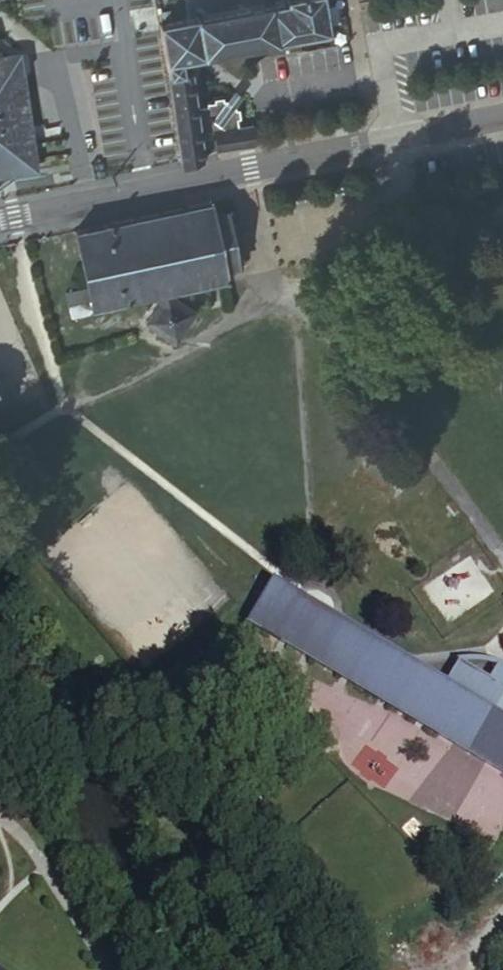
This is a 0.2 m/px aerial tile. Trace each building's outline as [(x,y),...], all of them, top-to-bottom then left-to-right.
[(169,72),(182,69),(182,58),(331,32),(325,0),(288,0),(288,3),(200,17),(199,16),(161,22),(166,56),(169,72)] [(161,22),(159,9),(112,17),(115,39),(120,64),(166,56),(161,22)] [(99,30),(97,12),(86,14),(88,32),(99,30)] [(8,178),(35,174),(20,66),(1,70),(0,62),(0,145),(8,178)] [(169,72),(177,121),(199,116),(197,104),(191,68),(182,69),(169,72)] [(230,92),(237,97),(243,89),(236,85),(230,92)] [(216,145),(217,147),(217,149),(258,139),(255,121),(241,122),(239,115),(244,114),(242,104),(238,104),(237,97),(230,92),(228,92),(214,95),(215,97),(206,99),(206,102),(197,104),(199,116),(204,150),(216,145)] [(177,121),(183,159),(183,162),(204,153),(204,150),(199,116),(177,121)] [(215,214),(213,202),(76,229),(79,243),(88,286),(91,305),(158,292),(173,289),(228,279),(226,267),(248,263),(252,257),(252,253),(245,216),(240,212),(235,210),(215,214)] [(70,230),(58,233),(60,243),(72,241),(70,230)] [(88,286),(79,243),(64,246),(72,289),(74,289),(88,286)] [(88,286),(74,289),(78,308),(91,305),(88,286)] [(175,295),(173,289),(158,292),(160,297),(147,317),(174,337),(194,308),(175,295)] [(252,620),(502,769),(502,717),(452,686),(275,582),(252,620)] [(452,686),(502,717),(502,686),(495,681),(465,663),(452,686)]
